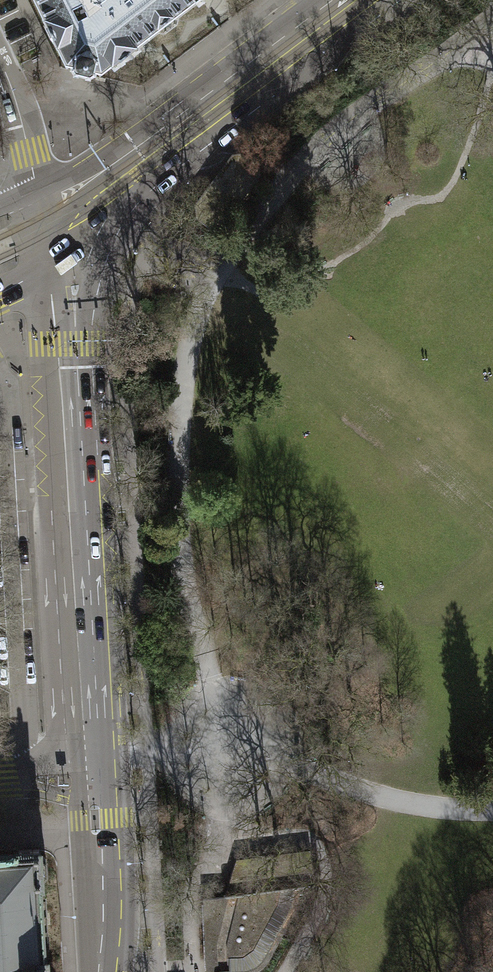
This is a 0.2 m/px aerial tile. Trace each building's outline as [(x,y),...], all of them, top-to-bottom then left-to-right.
[(136,47),(103,1),(102,0),(36,0),(66,59),(73,62),(71,69),(90,74),(93,65),(98,70),(111,60),(114,66),(136,47)] [(103,1),(136,47),(159,30),(164,30),(176,23),(176,16),(197,0),(103,0),(103,1)] [(46,956),(43,956),(39,882),(41,882),(41,876),(45,875),(47,871),(46,858),(44,856),(40,855),(39,850),(0,852),(0,971),(47,971),(46,956)] [(216,971),(246,969),(252,968),(257,965),(260,963),(263,959),(266,955),(292,905),(293,902),(294,898),(295,894),(294,887),(312,885),(314,885),(309,850),(237,860),(241,893),(223,895),(223,897),(203,898),(206,970),(214,970),(214,971),(216,971)] [(312,885),(294,887),(295,894),(294,898),(293,902),(292,905),(266,955),(263,959),(260,963),(257,965),(252,968),(246,969),(216,971),(270,971),(274,968),(278,960),(302,914),(306,916),(310,904),(311,896),(312,885)]
